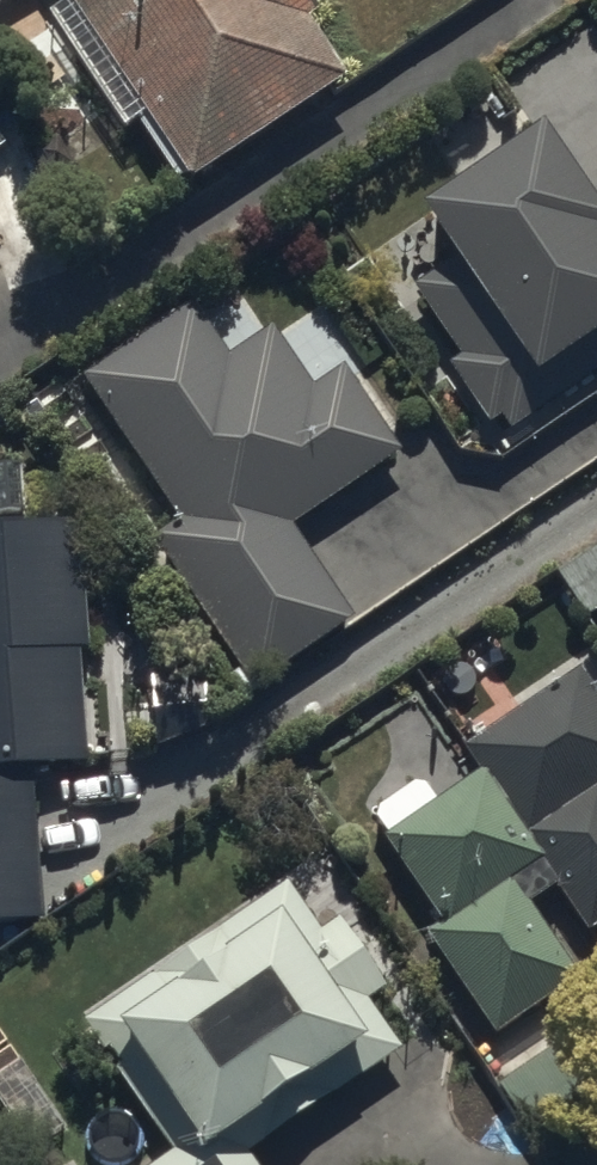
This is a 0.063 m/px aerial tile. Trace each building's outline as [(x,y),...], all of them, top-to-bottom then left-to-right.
[(310,0),(0,0),(0,57),(19,45),(23,52),(59,30),(125,134),(140,124),(179,186),(346,80),(310,22),(320,16),(310,0)] [(421,207),(454,254),(406,288),(457,362),(446,370),(485,426),(498,417),(509,432),(596,371),(596,210),(539,126),(421,207)] [(189,307),(85,376),(181,519),(151,539),(251,688),(354,619),(294,530),(401,458),(340,367),(308,388),(271,332),(226,362),(189,307)] [(42,921),(33,768),(87,764),(80,657),(95,656),(87,522),(0,527),(0,923),(42,921)] [(556,572),(588,619),(596,613),(596,544),(556,572)] [(463,749),(479,773),(436,802),(421,779),(368,814),(441,925),(426,935),(491,1034),(577,978),(529,905),(555,888),(586,935),(596,928),(596,698),(580,671),(463,749)] [(251,1154),(405,1056),(370,1000),(387,989),(341,917),(316,933),(285,886),(87,1012),(174,1148),(148,1164),(258,1164),(251,1154)]
